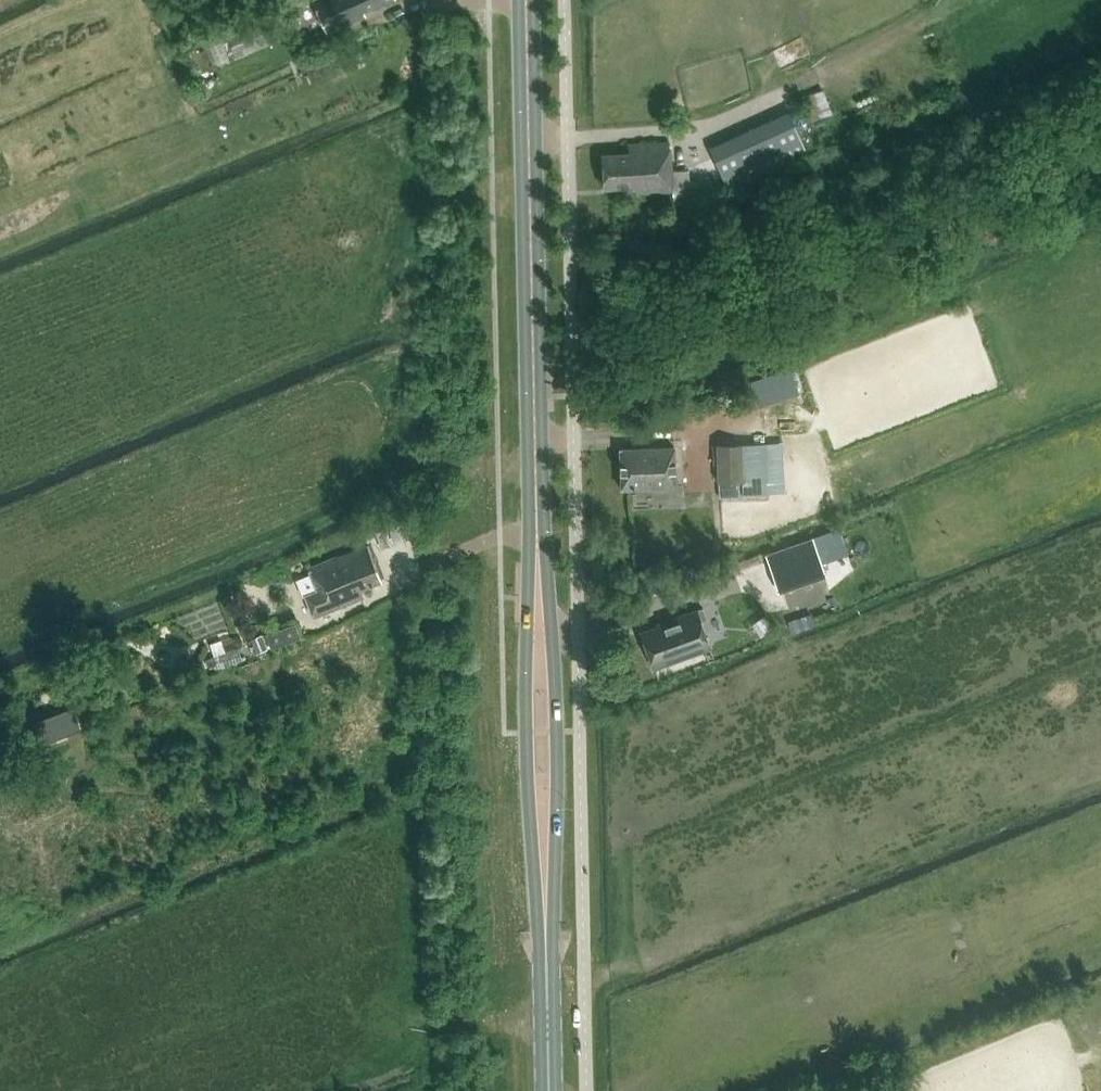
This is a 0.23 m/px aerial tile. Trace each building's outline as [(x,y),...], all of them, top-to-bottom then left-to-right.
[(311,1),(325,32),(364,14),(362,9),(382,0),(313,0),(311,1)] [(281,36),(272,14),(224,33),(233,55),(281,36)] [(822,90),(798,99),(807,122),(831,113),(822,90)] [(807,152),(788,111),(709,147),(728,188),(807,152)] [(633,192),(672,190),(669,142),(628,144),(628,152),(602,153),(604,187),(633,185),(633,192)] [(692,167),(678,168),(678,184),(692,184),(692,167)] [(798,393),(789,368),(750,381),(759,406),(798,393)] [(785,493),(784,442),(715,444),(717,482),(718,482),(718,497),(767,496),(767,493),(785,493)] [(620,488),(675,486),(673,446),(618,448),(620,488)] [(781,591),(827,575),(813,537),(768,554),(781,591)] [(309,568),(317,588),(303,593),(312,616),(363,597),(360,590),(382,581),(369,547),(338,559),(338,557),(309,568)] [(654,665),(709,644),(696,609),(671,618),(673,622),(642,634),(654,665)] [(300,636),(294,622),(266,633),(271,648),(300,636)] [(266,647),(260,632),(249,637),(255,651),(266,647)]
